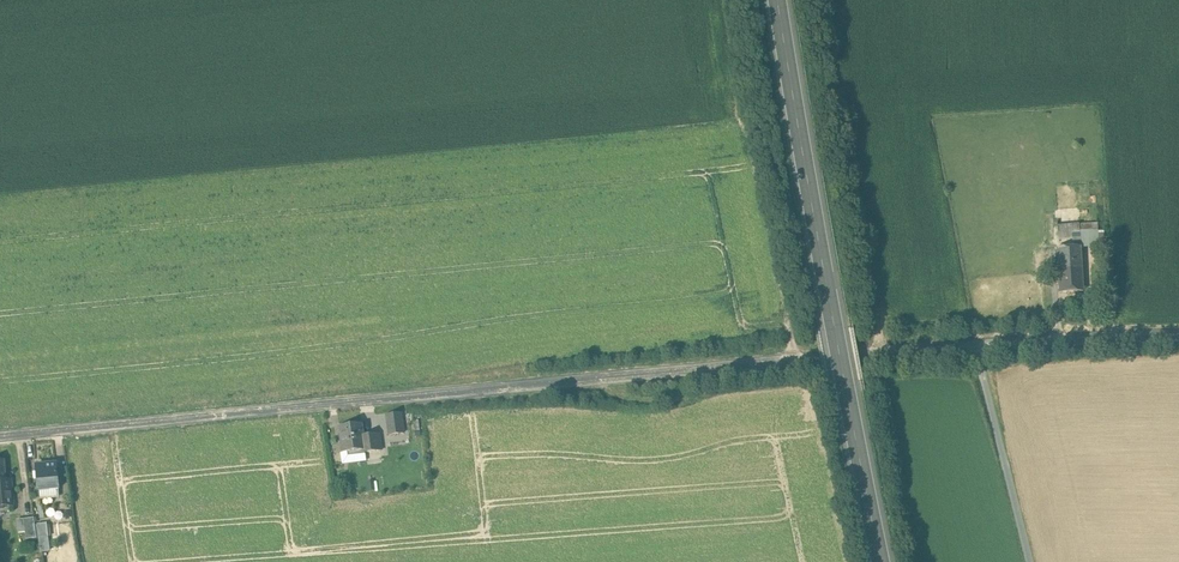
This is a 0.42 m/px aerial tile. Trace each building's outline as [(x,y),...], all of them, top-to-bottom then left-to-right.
[(1097,223),(1079,224),(1080,232),(1098,231),(1097,223)] [(1079,224),(1057,225),(1058,239),(1080,237),(1080,232),(1079,224)] [(1098,231),(1080,232),(1080,237),(1081,246),(1081,247),(1099,246),(1098,231)] [(1081,246),(1057,248),(1058,271),(1082,270),(1081,247),(1081,246)] [(1082,270),(1058,271),(1059,292),(1083,291),(1082,270)] [(388,413),(390,434),(407,432),(405,412),(388,413)] [(361,424),(340,427),(342,442),(340,442),(341,453),(353,451),(353,455),(365,454),(365,452),(365,449),(363,436),(361,424)] [(372,434),(363,436),(365,449),(365,452),(374,451),(372,434)] [(56,464),(37,466),(40,490),(58,488),(56,464)] [(0,481),(0,508),(4,508),(6,506),(14,505),(11,480),(6,480),(6,481),(0,481)] [(34,517),(23,519),(26,539),(37,537),(34,517)] [(54,522),(47,523),(48,536),(56,535),(54,522)] [(47,523),(37,524),(39,537),(46,536),(48,536),(47,523)] [(39,537),(38,537),(40,554),(49,552),(46,536),(39,537)]
